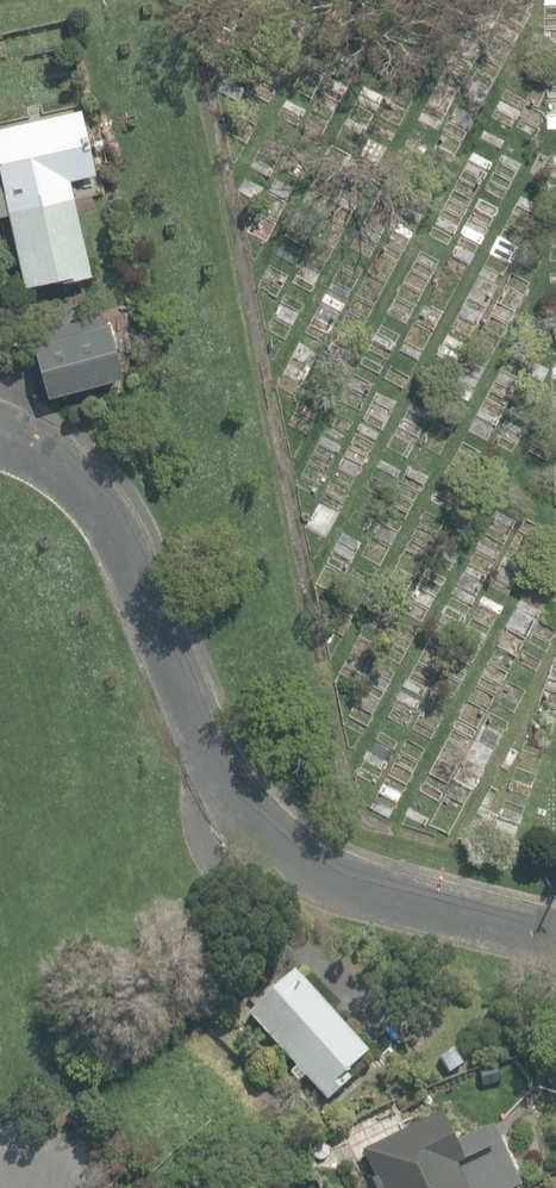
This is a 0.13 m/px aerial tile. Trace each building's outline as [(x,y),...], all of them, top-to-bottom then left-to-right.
[(90,275),(68,180),(95,174),(81,109),(0,127),(0,215),(7,214),(23,286),(53,279),(53,282),(90,275)] [(104,323),(101,314),(29,332),(46,397),(121,376),(106,322),(104,323)] [(370,1053),(297,972),(244,1019),(330,1101),(370,1053)] [(451,1115),(366,1151),(378,1187),(469,1187),(460,1162),(475,1158),(451,1115)]
